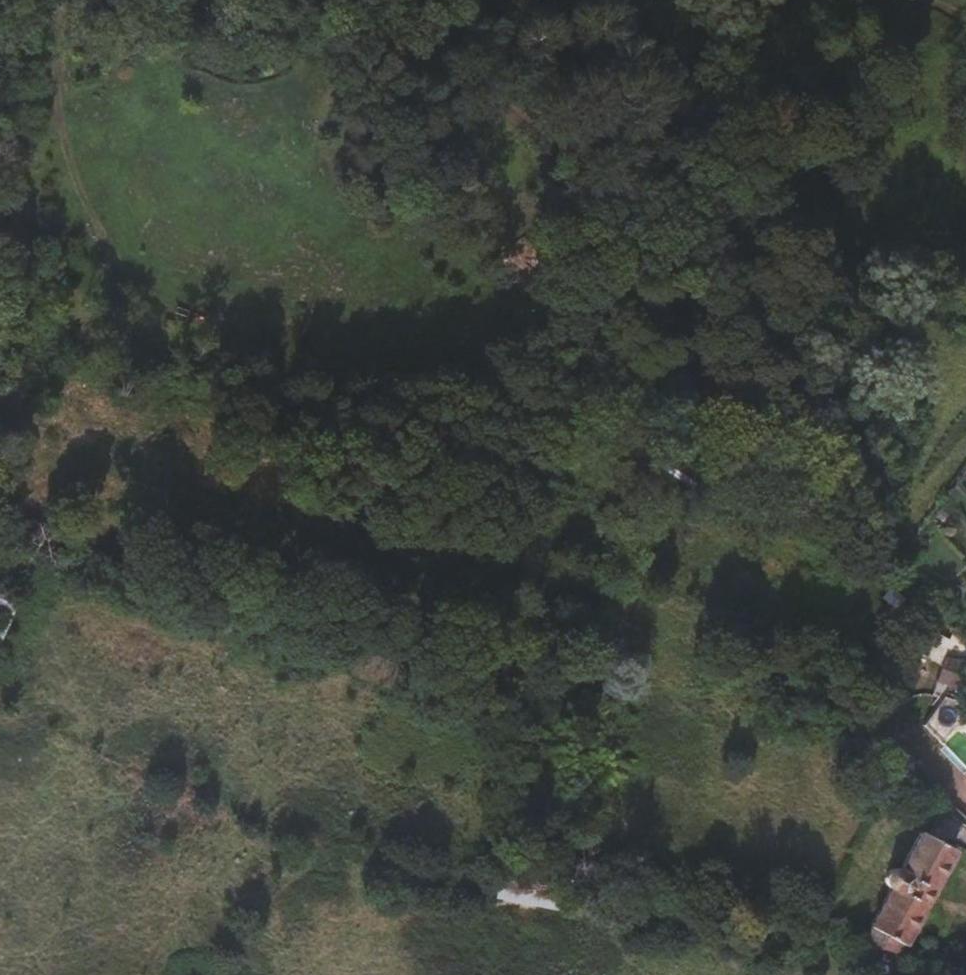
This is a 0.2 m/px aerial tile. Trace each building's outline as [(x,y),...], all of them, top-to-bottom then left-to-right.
[(495,253),(528,293),(555,271),(523,231),(495,253)] [(9,602),(0,599),(0,624),(9,602)] [(965,687),(965,660),(942,654),(935,678),(965,687)] [(963,698),(940,694),(920,722),(938,739),(957,719),(965,730),(965,702),(963,698)] [(882,880),(886,886),(857,939),(897,947),(950,848),(916,829),(897,867),(892,866),(886,868),(882,871),(881,877),(882,880)] [(560,904),(563,887),(496,874),(493,891),(560,904)] [(871,974),(890,974),(897,947),(857,939),(861,973),(871,974)]
